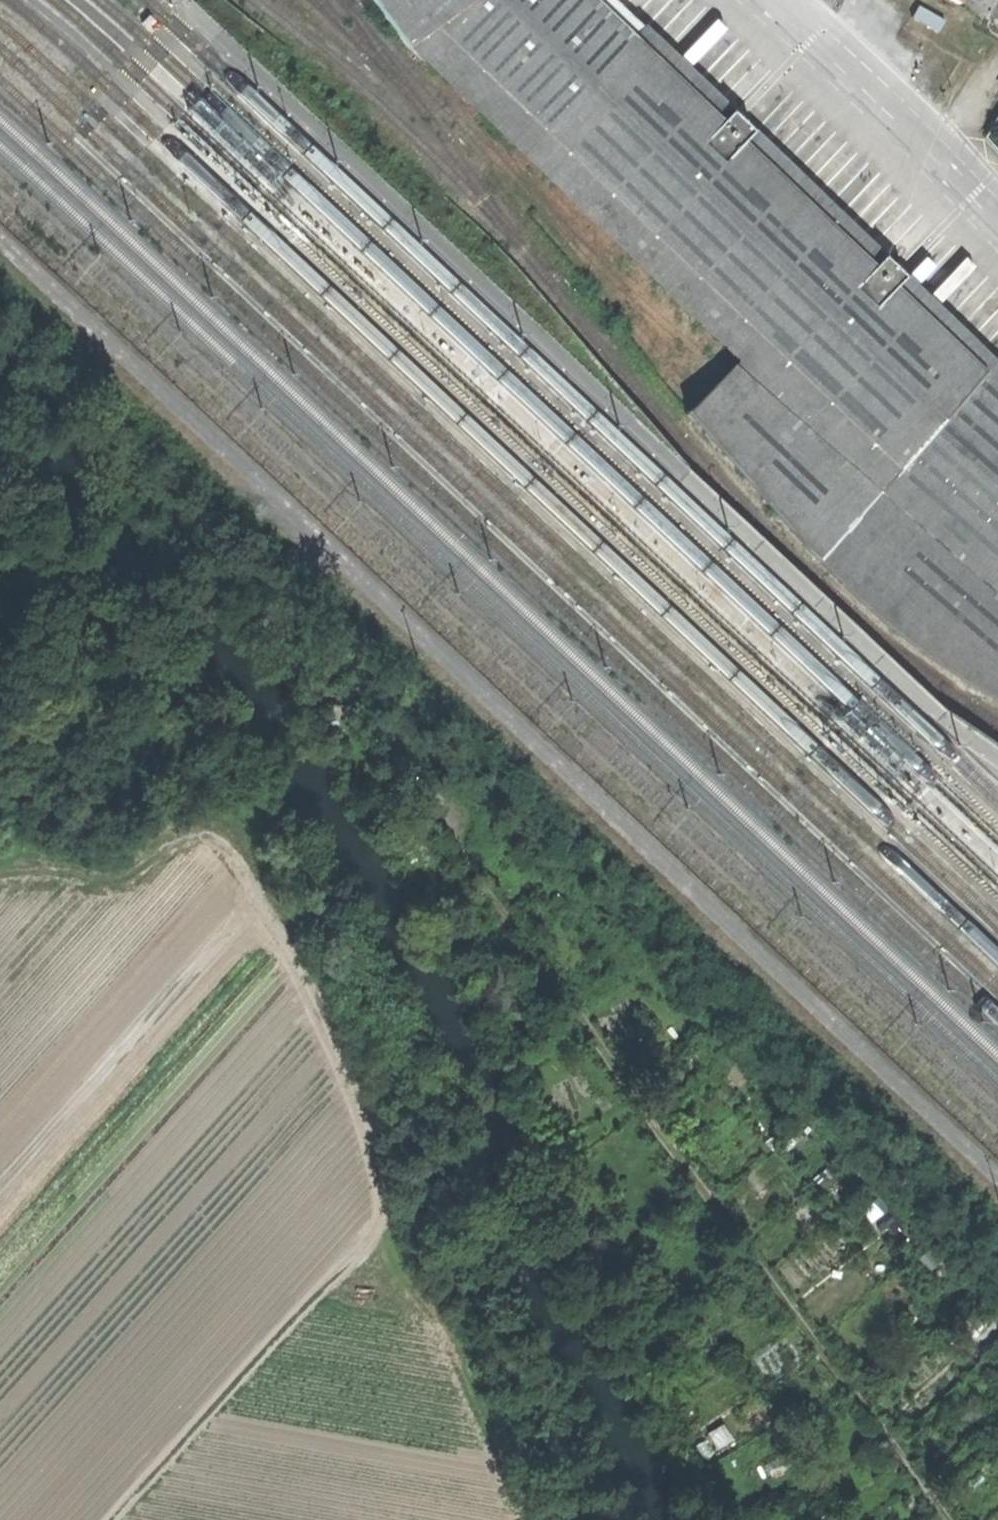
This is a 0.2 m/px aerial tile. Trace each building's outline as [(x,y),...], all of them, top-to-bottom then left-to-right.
[(410,47),(444,23),(546,129),(633,39),(593,0),(375,0),(410,47)] [(938,33),(944,22),(918,7),(912,19),(938,33)] [(985,371),(896,287),(906,277),(902,273),(885,257),(875,267),(743,142),(753,132),(738,118),(732,112),(722,122),(633,39),(546,129),(537,139),(750,351),(736,366),(735,365),(690,412),(808,549),(810,549),(821,560),(843,582),(868,607),(891,627),(918,648),(944,666),(972,684),(997,700),(997,382),(985,371)] [(930,1272),(945,1256),(931,1241),(916,1257),(930,1272)]
